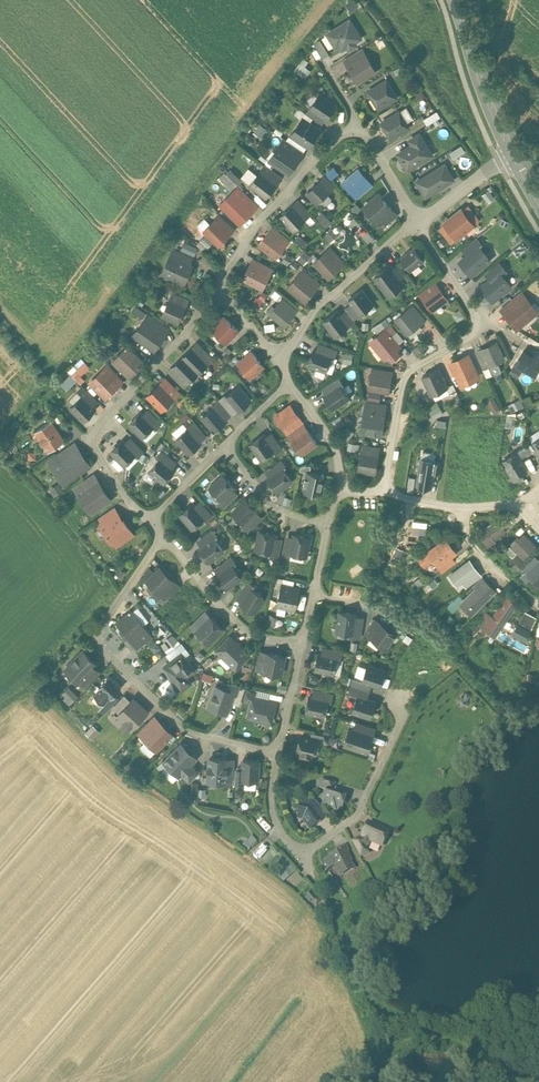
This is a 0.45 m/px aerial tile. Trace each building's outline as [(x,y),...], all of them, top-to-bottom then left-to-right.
[(349,20),(330,32),(334,39),(333,41),(335,44),(339,44),(340,43),(343,49),(349,46),(348,45),(360,37),(349,20)] [(328,52),(321,40),(316,43),(323,55),(328,52)] [(362,48),(344,59),(348,65),(366,54),(362,48)] [(348,65),(347,65),(358,82),(376,71),(366,54),(348,65)] [(387,80),(368,91),(379,108),(397,97),(387,80)] [(335,104),(319,94),(310,107),(317,112),(326,118),(335,104)] [(317,112),(310,107),(306,113),(313,117),(317,112)] [(437,109),(423,117),(426,123),(440,115),(437,109)] [(399,111),(381,122),(391,138),(409,127),(399,111)] [(326,118),(317,112),(313,117),(322,123),(326,118)] [(319,129),(303,119),(293,134),(308,145),(319,129)] [(253,130),(260,136),(267,129),(260,122),(253,130)] [(420,132),(409,139),(412,145),(422,139),(423,138),(420,132)] [(292,143),(284,138),(270,160),(289,173),(300,157),(288,149),(292,143)] [(412,145),(399,153),(408,168),(431,154),(422,139),(412,145)] [(304,151),(292,143),(288,149),(300,157),(304,151)] [(461,144),(449,150),(452,157),(465,150),(461,144)] [(434,158),(418,170),(421,175),(438,163),(434,158)] [(445,164),(417,181),(426,196),(447,183),(442,174),(449,170),(445,164)] [(265,165),(250,184),(266,196),(276,183),(266,176),(271,169),(265,165)] [(334,166),(325,171),(328,177),(338,173),(334,166)] [(281,177),(271,169),(266,176),(276,183),(281,177)] [(359,169),(343,182),(356,198),(363,192),(359,187),(368,179),(359,169)] [(240,180),(231,171),(228,174),(237,183),(240,180)] [(237,183),(228,174),(225,177),(234,186),(237,183)] [(335,186),(325,176),(321,180),(330,190),(335,186)] [(368,179),(359,187),(363,192),(372,184),(368,179)] [(330,190),(321,180),(307,193),(317,203),(330,190)] [(247,195),(238,187),(228,197),(231,201),(224,207),(240,223),(253,210),(243,200),(247,196),(247,195)] [(488,188),(482,193),(488,201),(494,196),(488,188)] [(382,201),(377,195),(367,204),(372,210),(370,211),(383,225),(388,220),(384,215),(391,209),(384,200),(382,201)] [(257,206),(247,196),(243,200),(253,210),(257,206)] [(311,213),(298,199),(293,204),(305,218),(311,213)] [(305,218),(293,204),(281,216),(293,229),(305,218)] [(475,214),(467,205),(462,209),(470,218),(475,214)] [(462,208),(453,215),(465,230),(479,219),(475,214),(470,218),(462,209),(462,208)] [(391,209),(384,215),(388,220),(396,214),(391,209)] [(325,225),(331,220),(322,210),(316,215),(325,225)] [(214,226),(207,233),(218,243),(225,235),(226,237),(230,234),(221,225),(225,220),(219,215),(211,223),(214,226)] [(453,215),(444,222),(445,223),(452,232),(447,236),(451,242),(465,230),(453,215)] [(234,229),(225,220),(221,225),(230,234),(234,229)] [(452,232),(445,223),(440,227),(447,236),(452,232)] [(324,233),(331,240),(339,232),(331,225),(324,233)] [(282,234),(272,227),(269,231),(279,239),(282,234)] [(279,239),(269,231),(266,235),(268,237),(261,245),(276,256),(289,239),(282,234),(279,239)] [(177,246),(181,238),(173,234),(169,242),(177,246)] [(466,255),(460,261),(471,274),(490,258),(479,245),(482,243),(476,237),(471,241),(471,242),(476,247),(466,255)] [(197,247),(184,241),(181,248),(193,254),(197,247)] [(471,242),(462,249),(466,255),(476,247),(471,242)] [(340,267),(329,255),(333,251),(330,247),(322,255),(325,259),(318,265),(327,275),(335,268),(336,270),(340,267)] [(414,247),(401,257),(411,269),(424,259),(414,247)] [(193,256),(175,248),(164,273),(185,282),(193,264),(190,263),(193,256)] [(305,263),(310,253),(301,249),(296,258),(305,263)] [(344,263),(333,251),(329,255),(340,267),(344,263)] [(264,264),(254,259),(251,264),(261,270),(264,264)] [(499,262),(485,274),(489,279),(499,271),(495,267),(500,263),(499,262)] [(489,279),(481,286),(493,300),(511,285),(502,274),(506,270),(500,263),(495,267),(499,271),(489,279)] [(261,270),(251,264),(248,268),(250,269),(246,279),(262,287),(272,268),(264,264),(261,270)] [(390,265),(375,277),(384,290),(406,273),(401,268),(396,272),(390,265)] [(310,275),(303,270),(290,286),(304,298),(311,290),(312,291),(315,288),(306,279),(310,275)] [(319,283),(310,275),(306,279),(315,288),(319,283)] [(433,283),(425,290),(428,294),(437,288),(433,283)] [(437,288),(428,294),(425,290),(420,293),(427,302),(431,300),(436,307),(447,298),(445,295),(443,296),(437,288)] [(261,304),(266,292),(260,289),(255,302),(261,304)] [(362,289),(349,299),(351,302),(360,314),(373,304),(362,289)] [(178,294),(173,292),(170,298),(172,299),(165,315),(178,321),(185,305),(176,300),(178,294)] [(536,312),(520,292),(512,299),(517,304),(505,313),(517,328),(536,312)] [(188,298),(178,294),(176,300),(185,305),(188,298)] [(282,298),(275,306),(279,309),(273,316),(284,325),(292,315),(283,307),(287,302),(282,298)] [(517,304),(512,299),(501,308),(505,313),(517,304)] [(297,310),(287,302),(283,307),(292,315),(297,310)] [(360,314),(351,302),(345,307),(346,309),(354,319),(360,314)] [(129,310),(142,317),(145,310),(133,303),(129,310)] [(412,305),(396,319),(406,330),(412,324),(415,327),(419,324),(412,315),(417,311),(412,305)] [(354,319),(346,309),(340,314),(348,325),(349,326),(355,321),(354,319)] [(337,310),(324,320),(335,335),(348,325),(340,314),(337,310)] [(424,319),(417,311),(412,315),(419,324),(424,319)] [(165,334),(151,324),(155,318),(149,313),(140,325),(144,328),(137,337),(155,349),(165,334)] [(238,330),(225,317),(213,329),(226,342),(238,330)] [(169,328),(155,318),(151,324),(165,334),(169,328)] [(386,318),(373,326),(378,332),(390,324),(389,324),(386,318)] [(401,335),(391,323),(389,324),(390,324),(378,332),(379,335),(386,330),(395,341),(401,335)] [(379,335),(372,341),(385,356),(388,353),(392,357),(398,352),(394,348),(398,345),(395,341),(386,330),(379,335)] [(205,350),(197,342),(193,347),(200,355),(205,350)] [(330,347),(319,343),(317,349),(328,353),(330,347)] [(488,345),(483,348),(486,356),(481,359),(484,367),(504,358),(497,344),(489,347),(488,345)] [(128,345),(114,360),(130,375),(144,361),(128,345)] [(537,351),(527,345),(524,351),(533,356),(537,351)] [(200,355),(193,347),(187,352),(189,354),(185,358),(198,371),(212,357),(205,350),(200,355)] [(337,349),(330,347),(328,353),(331,354),(331,356),(335,357),(337,349)] [(317,349),(314,348),(309,364),(326,370),(331,356),(331,354),(328,353),(317,349)] [(483,348),(477,351),(481,359),(486,356),(483,348)] [(344,351),(342,360),(351,362),(354,354),(344,351)] [(524,351),(516,364),(535,375),(538,368),(538,353),(537,351),(533,356),(524,351)] [(252,352),(239,363),(250,376),(263,365),(252,352)] [(468,354),(451,362),(461,384),(478,376),(468,354)] [(198,371),(185,358),(181,362),(179,360),(174,366),(182,373),(177,378),(184,385),(198,371)] [(76,376),(79,378),(89,364),(83,360),(77,367),(73,364),(59,383),(67,389),(76,376)] [(107,365),(92,380),(108,396),(111,392),(109,391),(117,384),(109,376),(113,372),(107,365)] [(182,373),(174,366),(169,370),(177,378),(182,373)] [(391,377),(380,375),(381,369),(374,368),(371,389),(387,391),(388,382),(390,382),(391,377)] [(439,368),(423,375),(431,394),(447,387),(448,386),(447,386),(439,368)] [(392,371),(381,369),(380,375),(391,377),(392,371)] [(113,372),(109,376),(117,384),(121,379),(113,372)] [(338,376),(332,380),(336,386),(326,393),(324,394),(334,408),(349,397),(340,385),(343,383),(338,376)] [(175,387),(166,377),(161,382),(170,392),(175,387)] [(332,380),(322,387),(326,393),(336,386),(332,380)] [(161,382),(148,395),(155,402),(157,401),(164,407),(180,391),(176,386),(175,387),(170,392),(161,382)] [(453,383),(447,386),(448,386),(447,387),(449,392),(456,389),(453,383)] [(83,385),(78,390),(83,395),(88,391),(88,390),(83,385)] [(227,395),(227,396),(229,399),(237,409),(238,410),(251,399),(239,385),(227,395)] [(368,389),(367,398),(380,399),(381,391),(368,389)] [(98,401),(88,391),(83,395),(93,406),(98,401)] [(226,394),(220,399),(223,404),(229,399),(227,396),(227,395),(226,394)] [(83,395),(71,407),(84,420),(95,408),(93,406),(83,395)] [(511,411),(524,405),(520,397),(507,404),(511,411)] [(493,412),(499,410),(495,398),(489,400),(493,412)] [(223,404),(220,399),(213,405),(214,406),(215,405),(218,408),(223,404)] [(229,399),(223,404),(232,414),(237,409),(229,399)] [(438,400),(427,404),(431,417),(442,413),(438,400)] [(373,403),(366,402),(362,431),(381,434),(385,412),(372,410),(373,403)] [(386,405),(373,403),(372,410),(385,412),(386,405)] [(232,414),(223,404),(218,408),(226,418),(232,414)] [(214,406),(202,416),(214,430),(227,419),(226,418),(218,408),(215,405),(214,406)] [(290,405),(277,414),(289,431),(294,428),(290,422),(298,417),(290,405)] [(156,418),(148,409),(143,414),(151,422),(156,418)] [(141,412),(129,423),(142,436),(153,426),(154,425),(151,422),(143,414),(141,412)] [(161,423),(156,417),(156,418),(151,422),(154,425),(153,426),(156,428),(161,423)] [(298,417),(290,422),(294,428),(302,422),(298,417)] [(51,419),(35,430),(48,451),(65,439),(51,419)] [(193,421),(187,427),(188,428),(189,428),(192,431),(197,426),(193,421)] [(303,424),(289,434),(293,439),(307,429),(303,424)] [(205,436),(197,426),(192,431),(200,440),(205,436)] [(192,431),(189,428),(188,428),(177,438),(188,452),(201,442),(200,440),(192,431)] [(293,439),(302,452),(316,442),(307,429),(293,439)] [(277,442),(271,432),(266,436),(272,445),(277,442)] [(266,436),(264,434),(251,443),(261,458),(274,449),(275,449),(272,445),(266,436)] [(138,445),(130,438),(125,442),(133,450),(138,445)] [(125,442),(123,440),(111,451),(124,464),(135,454),(136,453),(133,450),(125,442)] [(277,442),(272,445),(275,449),(274,449),(276,452),(282,448),(278,442),(277,442)] [(74,443),(49,460),(53,465),(78,448),(74,443)] [(138,445),(133,450),(136,453),(135,454),(138,456),(143,451),(138,445)] [(379,447),(369,445),(367,452),(378,454),(379,447)] [(528,445),(518,451),(522,458),(531,452),(528,445)] [(78,448),(53,465),(57,471),(63,468),(70,478),(89,465),(78,448)] [(170,457),(161,450),(156,456),(159,458),(160,457),(166,462),(170,457)] [(367,452),(364,451),(364,452),(361,469),(375,472),(378,454),(367,452)] [(528,471),(516,452),(503,460),(515,478),(515,479),(522,475),(528,471)] [(166,462),(160,457),(159,458),(150,470),(164,482),(174,469),(172,467),(166,462)] [(176,462),(170,457),(166,462),(172,467),(176,462)] [(281,459),(275,464),(279,469),(269,476),(267,477),(277,491),(292,480),(283,468),(286,466),(281,459)] [(441,462),(422,459),(418,484),(430,486),(433,472),(439,473),(441,462)] [(275,464),(265,471),(269,476),(279,469),(275,464)] [(310,471),(307,470),(307,471),(303,490),(320,494),(324,474),(310,471)] [(93,474),(79,484),(83,489),(97,480),(93,474)] [(235,486),(223,474),(210,487),(221,498),(222,499),(224,496),(233,488),(235,486)] [(413,489),(415,476),(409,475),(407,488),(413,489)] [(522,475),(515,479),(515,478),(510,481),(513,486),(524,479),(522,475)] [(83,489),(81,491),(81,492),(94,510),(110,499),(97,480),(83,489)] [(79,483),(74,487),(78,494),(81,492),(81,491),(83,489),(79,484),(79,483)] [(233,488),(224,496),(229,501),(237,493),(233,488)] [(224,496),(222,499),(221,498),(218,501),(224,506),(229,501),(224,496)] [(245,498),(233,511),(238,516),(237,517),(238,518),(239,517),(243,522),(244,523),(247,520),(256,511),(257,510),(245,498)] [(207,510),(200,501),(195,505),(202,514),(207,510)] [(195,505),(193,503),(180,514),(192,528),(204,518),(205,517),(202,514),(195,505)] [(114,507),(99,517),(103,522),(118,512),(114,507)] [(212,515),(207,510),(202,514),(205,517),(204,518),(206,520),(212,515)] [(256,511),(247,520),(252,525),(260,516),(256,511)] [(123,520),(118,512),(103,522),(101,524),(108,535),(110,534),(114,540),(121,536),(124,540),(134,533),(124,519),(123,520)] [(252,525),(247,520),(244,523),(243,522),(242,523),(248,529),(252,525)] [(498,520),(480,533),(483,537),(487,534),(491,540),(505,529),(498,520)] [(213,529),(207,534),(211,539),(214,537),(214,538),(217,536),(213,529)] [(276,534),(260,530),(256,548),(271,551),(272,552),(273,548),(275,537),(276,534)] [(310,537),(294,533),(294,536),(291,548),(290,551),(291,552),(306,555),(310,537)] [(524,533),(519,539),(517,537),(511,543),(520,552),(513,558),(516,561),(512,566),(516,571),(521,566),(522,566),(526,562),(522,558),(536,544),(524,533)] [(294,536),(287,535),(285,546),(291,548),(294,536)] [(211,539),(199,548),(209,561),(224,550),(214,538),(214,537),(211,539)] [(281,538),(275,537),(273,548),(279,549),(281,538)] [(445,539),(429,551),(428,550),(419,557),(425,565),(434,558),(442,570),(455,561),(451,556),(455,552),(445,539)] [(285,546),(283,554),(291,555),(291,552),(290,551),(291,548),(285,546)] [(279,549),(273,548),(272,552),(271,551),(270,555),(278,557),(279,549)] [(526,571),(527,572),(538,560),(538,559),(536,555),(523,568),(526,571)] [(231,556),(225,560),(229,565),(232,563),(232,564),(235,562),(231,556)] [(462,581),(465,586),(482,575),(470,558),(447,573),(456,585),(462,581)] [(527,572),(526,571),(522,575),(528,581),(532,577),(538,584),(538,560),(527,572)] [(229,565),(217,574),(227,587),(242,577),(232,564),(232,563),(229,565)] [(164,573),(159,568),(149,578),(154,583),(153,584),(167,597),(172,592),(167,587),(174,580),(165,572),(164,573)] [(174,580),(167,587),(172,592),(179,585),(174,580)] [(253,584),(246,580),(243,587),(248,590),(250,587),(251,587),(253,584)] [(476,588),(465,600),(475,610),(494,591),(486,583),(479,590),(476,588)] [(299,588),(282,584),(278,605),(295,608),(299,588)] [(251,587),(250,587),(248,590),(241,603),(255,611),(263,598),(262,594),(251,587)] [(507,596),(492,619),(489,617),(483,626),(496,634),(504,622),(517,603),(507,596)] [(525,610),(520,621),(531,628),(537,617),(525,610)] [(151,636),(131,611),(117,622),(134,642),(142,636),(146,640),(151,636)] [(205,611),(192,624),(196,628),(209,615),(205,611)] [(351,636),(360,637),(361,629),(354,628),(356,615),(356,614),(340,611),(339,612),(337,630),(352,632),(351,636)] [(452,624),(457,619),(450,612),(445,617),(452,624)] [(269,613),(264,622),(274,626),(278,617),(269,613)] [(209,615),(196,628),(210,641),(223,628),(209,615)] [(363,616),(356,615),(354,628),(361,629),(363,616)] [(375,620),(369,628),(375,632),(380,623),(375,620)] [(375,632),(369,628),(366,633),(371,637),(373,635),(388,645),(395,634),(380,623),(375,632)] [(475,623),(469,630),(473,634),(479,628),(475,623)] [(530,631),(518,625),(514,633),(525,639),(530,631)] [(166,650),(178,641),(172,633),(160,642),(166,650)] [(230,635),(222,643),(226,648),(235,639),(230,635)] [(142,636),(134,642),(137,647),(146,640),(142,636)] [(235,639),(226,648),(222,643),(216,649),(237,668),(250,654),(235,639)] [(159,656),(166,650),(156,640),(150,646),(159,656)] [(334,650),(323,647),(322,653),(333,656),(334,650)] [(342,651),(335,649),(334,650),(333,656),(337,656),(337,658),(340,658),(342,651)] [(83,650),(67,667),(81,680),(81,679),(87,685),(91,680),(86,675),(94,666),(97,663),(83,650)] [(268,652),(261,651),(258,662),(265,664),(268,652)] [(285,656),(268,652),(265,664),(258,662),(256,668),(281,674),(285,656)] [(182,653),(165,666),(178,683),(195,669),(182,653)] [(322,653),(319,653),(316,669),(333,673),(335,666),(336,666),(336,664),(335,664),(337,658),(337,656),(333,656),(322,653)] [(385,670),(368,664),(363,680),(372,683),(380,685),(385,670)] [(242,665),(241,672),(248,674),(250,667),(242,665)] [(94,666),(86,675),(91,680),(100,672),(94,666)] [(211,680),(213,674),(203,670),(201,677),(211,680)] [(122,686),(109,675),(99,686),(100,687),(94,694),(104,703),(110,697),(111,698),(122,686)] [(359,679),(354,677),(351,685),(357,686),(359,679)] [(363,680),(359,679),(357,686),(370,691),(372,683),(363,680)] [(227,689),(216,685),(209,706),(228,712),(235,692),(237,693),(239,684),(230,682),(227,689)] [(277,682),(276,690),(284,691),(285,683),(277,682)] [(68,685),(60,694),(71,703),(78,694),(68,685)] [(357,686),(351,685),(349,692),(355,694),(357,686)] [(370,691),(357,686),(355,694),(358,695),(368,698),(370,691)] [(271,692),(255,689),(255,692),(254,696),(269,700),(271,692)] [(255,692),(248,690),(246,699),(252,700),(253,696),(254,696),(255,692)] [(325,692),(314,690),(313,696),(324,698),(325,692)] [(333,693),(325,692),(324,698),(328,699),(328,700),(331,701),(333,693)] [(313,696),(310,695),(306,711),(324,715),(328,700),(328,699),(324,698),(313,696)] [(368,698),(358,695),(353,711),(370,716),(375,700),(368,698)] [(125,696),(112,709),(118,715),(131,701),(125,696)] [(254,696),(253,696),(252,700),(249,717),(271,721),(276,701),(269,700),(254,696)] [(118,715),(123,720),(131,728),(147,711),(133,698),(131,701),(118,715)] [(118,715),(115,713),(111,717),(119,724),(123,720),(118,715)] [(155,717),(145,727),(149,731),(159,721),(155,717)] [(159,721),(149,731),(145,727),(139,733),(157,750),(171,735),(164,728),(165,727),(159,721)] [(373,733),(362,729),(364,723),(357,721),(355,728),(357,729),(351,746),(367,751),(373,733)] [(375,727),(364,723),(362,729),(373,733),(375,727)] [(91,738),(99,731),(93,724),(85,731),(91,738)] [(331,736),(324,734),(323,741),(329,742),(331,736)] [(318,740),(301,736),(298,749),(302,750),(301,755),(310,757),(311,752),(316,753),(318,740)] [(181,744),(165,760),(179,774),(190,763),(195,758),(181,744)] [(227,759),(210,758),(208,780),(233,782),(233,774),(226,774),(227,759)] [(259,761),(243,760),(242,769),(242,778),(235,777),(235,783),(244,783),(244,779),(258,780),(259,761)] [(198,771),(190,763),(182,772),(190,780),(198,771)] [(335,783),(323,779),(320,787),(328,790),(329,789),(333,791),(335,783)] [(333,791),(329,789),(328,790),(324,803),(330,805),(329,807),(336,809),(337,807),(342,809),(347,795),(333,791)] [(319,807),(316,803),(312,802),(310,808),(312,808),(322,822),(327,818),(319,807)] [(322,822),(312,808),(310,808),(303,806),(302,806),(299,818),(304,819),(311,829),(322,822)] [(370,824),(364,838),(364,840),(362,841),(365,847),(369,845),(371,841),(382,846),(388,832),(370,824)] [(246,849),(256,840),(251,835),(242,844),(246,849)] [(361,839),(355,842),(362,856),(368,853),(365,847),(362,841),(361,839)] [(346,845),(336,850),(338,854),(344,850),(345,852),(349,850),(346,845)] [(338,854),(331,857),(336,866),(340,873),(353,867),(345,852),(344,850),(338,854)] [(283,857),(270,869),(274,873),(277,870),(279,872),(288,864),(283,857)] [(331,857),(324,861),(329,870),(336,866),(331,857)] [(312,892),(306,897),(310,902),(313,900),(315,901),(318,899),(312,892)]
